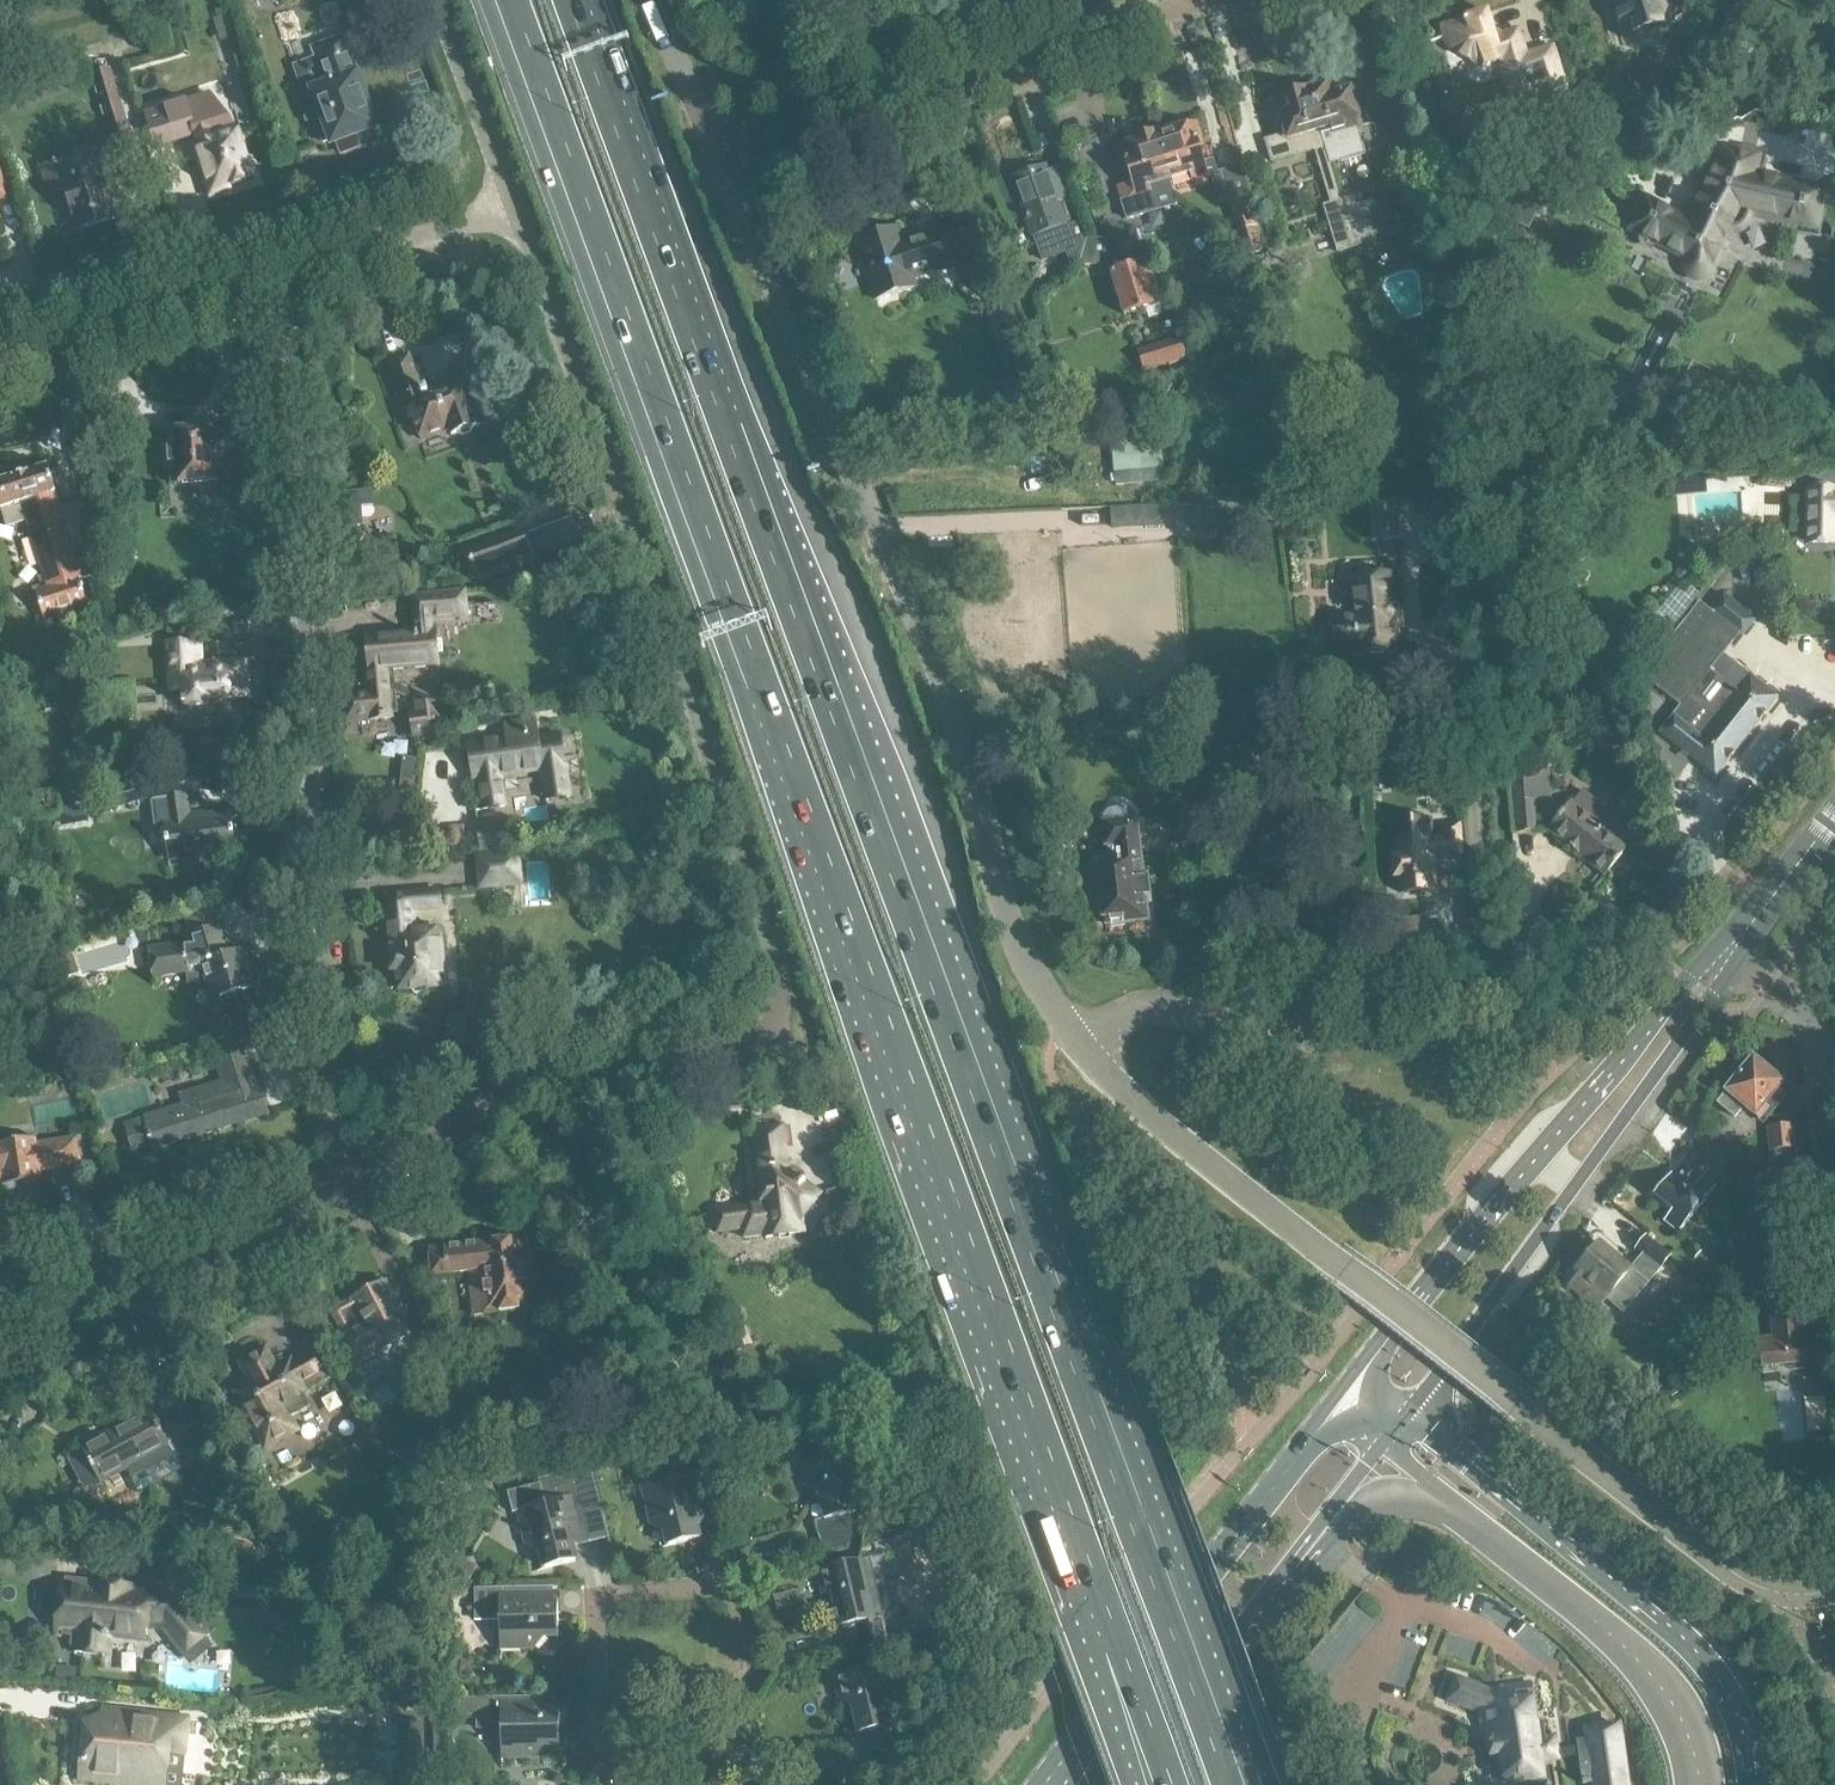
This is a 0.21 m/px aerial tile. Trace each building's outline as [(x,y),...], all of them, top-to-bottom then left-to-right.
[(1622,37),(1670,22),(1668,16),(1689,10),(1686,0),(1620,0),(1623,8),(1614,10),(1622,37)] [(1498,62),(1513,109),(1567,92),(1553,46),(1527,54),(1520,30),(1502,35),(1493,30),(1487,13),(1442,26),(1449,49),(1483,67),(1498,62)] [(327,85),(305,93),(323,145),(335,140),(341,156),(363,148),(358,135),(356,136),(352,124),(371,117),(357,79),(361,77),(345,36),(312,48),(316,59),(317,59),(327,85)] [(96,70),(101,68),(99,60),(93,61),(96,70)] [(66,214),(73,235),(125,220),(118,195),(115,196),(108,174),(103,176),(98,161),(106,159),(105,155),(136,145),(111,68),(90,74),(106,123),(107,123),(112,137),(71,150),(74,160),(58,166),(57,162),(39,167),(48,195),(65,190),(71,212),(66,214)] [(1329,83),(1308,90),(1330,165),(1332,164),(1366,155),(1358,129),(1364,127),(1353,90),(1333,96),(1329,83)] [(1281,137),(1267,141),(1274,163),(1315,150),(1331,203),(1323,205),(1338,254),(1362,246),(1361,241),(1355,243),(1341,200),(1330,165),(1308,90),(1276,100),(1281,117),(1277,125),(1281,137)] [(195,144),(193,145),(203,176),(207,174),(212,191),(228,186),(228,183),(249,177),(235,130),(231,131),(229,127),(236,125),(211,92),(144,112),(155,149),(194,137),(195,144)] [(1160,134),(1159,135),(1173,180),(1193,174),(1195,181),(1211,176),(1219,202),(1228,199),(1252,191),(1243,165),(1220,172),(1216,159),(1207,162),(1200,140),(1205,139),(1200,122),(1176,130),(1171,127),(1162,130),(1160,134)] [(1117,188),(1122,203),(1127,220),(1158,210),(1154,197),(1174,191),(1171,181),(1173,180),(1159,135),(1158,135),(1157,132),(1136,138),(1137,142),(1118,147),(1122,163),(1127,161),(1134,183),(1117,188)] [(1644,194),(1626,231),(1681,260),(1681,263),(1681,268),(1682,272),(1685,276),(1689,280),(1693,281),(1698,283),(1703,282),(1708,280),(1713,276),(1716,270),(1735,236),(1740,234),(1744,232),(1749,229),(1752,224),(1754,221),(1819,235),(1829,188),(1763,172),(1768,152),(1745,146),(1744,151),(1735,148),(1731,148),(1728,149),(1724,151),(1719,156),(1708,174),(1683,215),(1644,194)] [(1045,165),(1017,175),(1029,211),(1025,212),(1034,237),(1043,262),(1067,253),(1072,268),(1079,265),(1087,239),(1088,237),(1082,222),(1068,227),(1067,225),(1073,223),(1065,199),(1073,196),(1064,166),(1047,172),(1045,165)] [(1562,188),(1519,166),(1503,197),(1511,202),(1504,217),(1529,230),(1537,215),(1545,219),(1551,208),(1554,210),(1559,201),(1556,200),(1562,188)] [(1263,225),(1252,191),(1228,199),(1241,244),(1234,246),(1237,258),(1245,256),(1245,255),(1247,254),(1269,248),(1263,225)] [(1353,196),(1341,200),(1355,243),(1361,241),(1384,234),(1374,200),(1356,206),(1353,196)] [(900,226),(854,240),(874,302),(919,288),(917,280),(956,267),(943,225),(904,238),(900,226)] [(1133,234),(1120,238),(1128,266),(1142,262),(1133,234)] [(1079,265),(1082,265),(1102,264),(1105,275),(1113,272),(1114,276),(1111,277),(1116,292),(1119,291),(1126,315),(1164,304),(1153,269),(1147,271),(1144,261),(1142,262),(1128,266),(1120,238),(1118,239),(1087,239),(1079,265)] [(1257,277),(1253,263),(1240,267),(1244,281),(1257,277)] [(1022,336),(1018,324),(1000,330),(1003,342),(1022,336)] [(1427,335),(1420,337),(1418,342),(1420,348),(1424,351),(1431,349),(1434,345),(1432,339),(1427,335)] [(1188,360),(1182,343),(1143,355),(1147,370),(1170,362),(1171,365),(1188,360)] [(409,357),(385,365),(395,395),(399,394),(407,418),(412,416),(420,440),(449,429),(451,435),(457,433),(462,436),(471,433),(473,428),(484,423),(484,421),(487,418),(490,412),(487,402),(482,399),(476,398),(470,382),(435,395),(433,389),(422,393),(409,357)] [(1620,397),(1619,398),(1614,407),(1632,416),(1637,406),(1636,405),(1635,407),(1631,404),(1631,403),(1625,400),(1625,401),(1620,399),(1621,398),(1620,397)] [(1429,402),(1419,404),(1416,410),(1417,417),(1422,420),(1430,419),(1434,413),(1433,406),(1429,402)] [(170,471),(171,484),(253,479),(251,456),(217,458),(215,429),(168,432),(169,444),(163,445),(165,471),(170,471)] [(1110,435),(1115,474),(1164,469),(1159,429),(1110,435)] [(1434,454),(1435,468),(1453,467),(1452,453),(1434,454)] [(59,507),(47,466),(0,481),(0,510),(6,528),(26,522),(47,589),(35,593),(44,623),(88,609),(79,580),(92,576),(88,506),(59,507)] [(1834,494),(1834,491),(1810,491),(1811,544),(1834,543),(1834,540),(1834,494)] [(1372,541),(1402,538),(1398,500),(1368,503),(1372,541)] [(1161,506),(1143,507),(1144,526),(1161,525),(1161,506)] [(522,529),(461,551),(470,578),(477,576),(478,580),(532,561),(522,532),(523,531),(522,529)] [(1337,649),(1360,647),(1360,652),(1396,649),(1390,576),(1354,579),(1357,618),(1335,620),(1337,649)] [(364,640),(367,673),(393,672),(393,671),(402,670),(404,666),(413,665),(413,669),(424,668),(427,664),(439,663),(436,628),(434,628),(434,622),(471,619),(468,589),(409,593),(414,630),(399,631),(400,637),(364,640)] [(1700,600),(1642,675),(1681,707),(1724,654),(1739,635),(1742,637),(1756,620),(1724,595),(1712,610),(1700,600)] [(168,644),(167,644),(169,693),(183,693),(184,707),(208,706),(207,700),(248,698),(246,663),(200,665),(199,642),(168,644)] [(1779,698),(1724,654),(1681,707),(1661,732),(1716,776),(1779,698)] [(396,714),(394,692),(411,700),(413,709),(408,710),(413,740),(418,739),(420,750),(446,746),(443,732),(439,733),(437,725),(444,724),(441,702),(393,681),(393,672),(367,673),(368,682),(365,682),(366,695),(359,696),(359,693),(346,694),(346,696),(343,697),(346,722),(389,719),(389,715),(396,714)] [(508,737),(469,742),(474,779),(478,779),(482,810),(506,807),(501,775),(542,770),(546,801),(571,797),(561,735),(539,738),(537,721),(506,724),(508,737)] [(390,767),(388,752),(379,753),(380,768),(390,767)] [(112,782),(148,776),(145,753),(109,757),(112,782)] [(174,755),(161,755),(162,768),(175,767),(174,755)] [(1517,833),(1538,831),(1531,765),(1510,766),(1517,833)] [(150,798),(145,781),(109,791),(114,808),(150,798)] [(163,800),(151,801),(155,827),(162,826),(167,859),(234,850),(229,814),(188,820),(185,793),(162,796),(163,800)] [(1548,829),(1605,875),(1631,844),(1573,798),(1548,829)] [(1445,822),(1446,836),(1433,837),(1430,801),(1395,803),(1399,855),(1394,855),(1395,876),(1401,876),(1402,892),(1449,889),(1446,872),(1436,873),(1434,855),(1462,853),(1460,821),(1445,822)] [(1149,917),(1147,904),(1153,903),(1152,895),(1153,895),(1150,876),(1144,877),(1137,819),(1136,819),(1136,813),(1129,807),(1111,809),(1107,816),(1107,822),(1106,822),(1108,841),(1107,842),(1108,856),(1100,857),(1108,922),(1113,921),(1114,927),(1126,925),(1125,919),(1149,917)] [(512,843),(509,823),(479,828),(482,848),(512,843)] [(665,850),(660,841),(647,847),(652,857),(665,850)] [(520,884),(517,853),(477,856),(479,888),(520,884)] [(399,991),(412,990),(416,995),(426,994),(429,989),(447,987),(442,928),(414,931),(412,911),(443,909),(441,891),(411,894),(385,896),(391,971),(397,970),(399,991)] [(205,979),(210,998),(207,999),(210,1010),(199,1014),(208,1047),(211,1047),(211,1049),(238,1042),(225,996),(253,988),(242,951),(226,955),(218,928),(187,937),(190,945),(148,951),(152,976),(184,972),(187,982),(205,979)] [(134,1150),(151,1145),(153,1152),(240,1125),(237,1117),(268,1107),(262,1089),(260,1089),(245,1040),(238,1042),(211,1049),(221,1081),(179,1094),(182,1103),(143,1115),(144,1117),(125,1123),(134,1150)] [(1783,1083),(1754,1058),(1717,1103),(1734,1118),(1744,1106),(1759,1119),(1769,1107),(1765,1104),(1783,1083)] [(71,1084),(74,1064),(56,1061),(53,1082),(71,1084)] [(743,1232),(744,1240),(764,1237),(764,1238),(804,1233),(803,1219),(821,1194),(787,1170),(782,1126),(751,1130),(758,1188),(750,1189),(753,1207),(713,1212),(716,1236),(743,1232)] [(1794,1147),(1792,1126),(1770,1128),(1773,1165),(1789,1163),(1787,1147),(1794,1147)] [(2,1183),(3,1185),(42,1179),(41,1173),(81,1167),(77,1137),(36,1144),(35,1138),(0,1143),(0,1183),(2,1183)] [(1674,1210),(1665,1221),(1679,1232),(1716,1186),(1705,1177),(1716,1164),(1702,1152),(1691,1166),(1686,1161),(1675,1175),(1672,1173),(1655,1195),(1674,1210)] [(473,1316),(519,1310),(522,1313),(534,1312),(537,1307),(541,1307),(532,1235),(429,1249),(432,1276),(468,1272),(473,1316)] [(1672,1256),(1647,1236),(1636,1249),(1643,1255),(1631,1269),(1600,1242),(1576,1271),(1579,1274),(1569,1287),(1597,1311),(1606,1300),(1624,1314),(1672,1256)] [(867,1247),(854,1238),(837,1240),(839,1250),(848,1248),(860,1257),(867,1247)] [(1726,1265),(1704,1248),(1691,1264),(1713,1281),(1726,1265)] [(410,1278),(421,1277),(420,1269),(406,1270),(410,1278)] [(352,1298),(329,1310),(342,1334),(343,1333),(356,1358),(377,1348),(379,1351),(409,1335),(383,1284),(353,1299),(352,1298)] [(1762,1343),(1765,1368),(1811,1362),(1808,1337),(1803,1338),(1801,1312),(1774,1315),(1776,1341),(1762,1343)] [(313,1393),(311,1390),(335,1376),(332,1370),(334,1369),(321,1345),(295,1359),(293,1355),(278,1364),(268,1344),(236,1362),(246,1381),(230,1390),(265,1452),(302,1431),(293,1416),(311,1406),(306,1397),(313,1393)] [(1655,1404),(1640,1392),(1633,1403),(1647,1414),(1655,1404)] [(130,1444),(152,1487),(186,1468),(178,1454),(176,1456),(174,1453),(203,1437),(187,1409),(158,1424),(150,1410),(123,1425),(130,1439),(126,1441),(129,1445),(130,1444)] [(123,1425),(82,1447),(83,1450),(102,1485),(129,1470),(134,1478),(131,1480),(139,1494),(152,1487),(130,1444),(129,1445),(126,1441),(130,1439),(123,1425)] [(816,1521),(823,1550),(850,1543),(862,1527),(858,1512),(860,1511),(845,1452),(800,1463),(805,1485),(819,1492),(825,1518),(816,1521)] [(540,1483),(508,1492),(513,1513),(518,1512),(526,1542),(541,1553),(545,1569),(576,1561),(572,1548),(570,1537),(588,1532),(584,1514),(603,1510),(589,1457),(578,1458),(581,1469),(580,1469),(570,1471),(539,1479),(540,1483)] [(693,1518),(713,1514),(703,1470),(646,1484),(641,1486),(650,1523),(663,1531),(667,1546),(698,1539),(693,1518)] [(268,1495),(256,1477),(245,1485),(256,1503),(268,1495)] [(54,1522),(35,1520),(33,1535),(52,1538),(54,1522)] [(277,1546),(266,1529),(255,1537),(267,1553),(277,1546)] [(863,1558),(818,1569),(823,1591),(834,1588),(836,1599),(838,1608),(827,1610),(831,1628),(833,1627),(837,1644),(839,1654),(891,1642),(870,1557),(863,1558)] [(55,1603),(53,1615),(58,1615),(56,1633),(74,1635),(72,1651),(107,1655),(109,1634),(146,1638),(147,1629),(148,1624),(166,1626),(188,1652),(206,1638),(209,1636),(182,1600),(132,1595),(132,1587),(96,1583),(95,1590),(61,1587),(59,1603),(55,1603)] [(475,1604),(475,1621),(500,1620),(500,1621),(501,1650),(535,1649),(545,1637),(559,1637),(559,1605),(555,1605),(537,1605),(537,1587),(475,1588),(475,1604)] [(452,1615),(451,1596),(437,1597),(438,1615),(452,1615)] [(881,1775),(877,1759),(884,1757),(895,1740),(892,1725),(893,1725),(879,1665),(833,1676),(839,1698),(852,1706),(858,1733),(850,1735),(854,1751),(842,1754),(845,1768),(834,1771),(837,1784),(839,1784),(881,1775)] [(1456,1677),(1447,1700),(1478,1712),(1480,1711),(1485,1743),(1490,1742),(1492,1757),(1501,1756),(1504,1781),(1544,1774),(1542,1760),(1579,1755),(1581,1769),(1592,1767),(1595,1784),(1628,1784),(1617,1709),(1584,1714),(1586,1723),(1575,1724),(1577,1741),(1553,1744),(1551,1729),(1555,1728),(1553,1720),(1536,1723),(1533,1700),(1521,1702),(1519,1686),(1492,1690),(1456,1677)] [(500,1730),(500,1759),(533,1759),(546,1746),(560,1746),(560,1714),(537,1714),(537,1698),(459,1699),(459,1716),(475,1715),(475,1722),(492,1722),(500,1730)] [(78,1782),(104,1784),(167,1784),(169,1758),(188,1759),(192,1715),(103,1706),(101,1710),(98,1714),(88,1718),(84,1720),(78,1782)] [(399,1723),(401,1773),(423,1773),(421,1722),(399,1723)]
